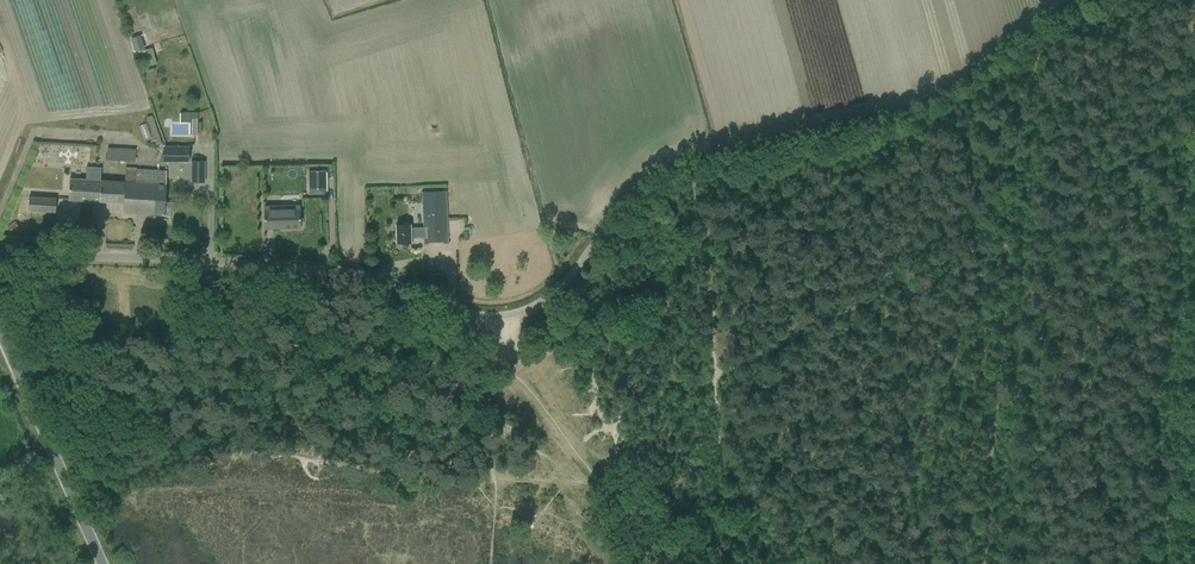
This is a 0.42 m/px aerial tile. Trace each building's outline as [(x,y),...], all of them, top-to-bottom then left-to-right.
[(145,49),(140,35),(131,38),(136,51),(145,49)] [(156,144),(162,141),(152,116),(147,117),(156,144)] [(193,134),(205,134),(204,123),(193,124),(193,134)] [(165,146),(161,161),(189,161),(189,146),(165,146)] [(134,161),(135,149),(107,147),(106,159),(134,161)] [(190,181),(205,181),(205,161),(190,161),(190,181)] [(593,175),(583,175),(583,183),(604,182),(603,164),(593,164),(593,175)] [(126,182),(125,203),(123,203),(123,212),(165,215),(165,214),(172,215),(173,203),(165,202),(168,172),(137,169),(137,167),(125,167),(124,182),(126,182)] [(68,199),(92,201),(100,202),(101,181),(102,168),(86,168),(86,178),(70,178),(69,188),(68,199)] [(326,170),(308,171),(309,194),(326,194),(326,170)] [(101,181),(100,202),(123,203),(125,203),(126,182),(124,182),(101,181)] [(411,225),(396,226),(396,231),(397,243),(411,243),(411,238),(424,238),(424,242),(448,241),(448,226),(448,219),(447,192),(424,192),(425,228),(411,229),(411,225)] [(30,196),(29,211),(56,213),(57,198),(30,196)] [(289,228),(300,228),(300,226),(302,225),(302,219),(300,219),(300,216),(300,206),(264,207),(264,229),(284,228),(284,227),(289,227),(289,228)] [(15,220),(8,224),(13,232),(20,227),(15,220)]
